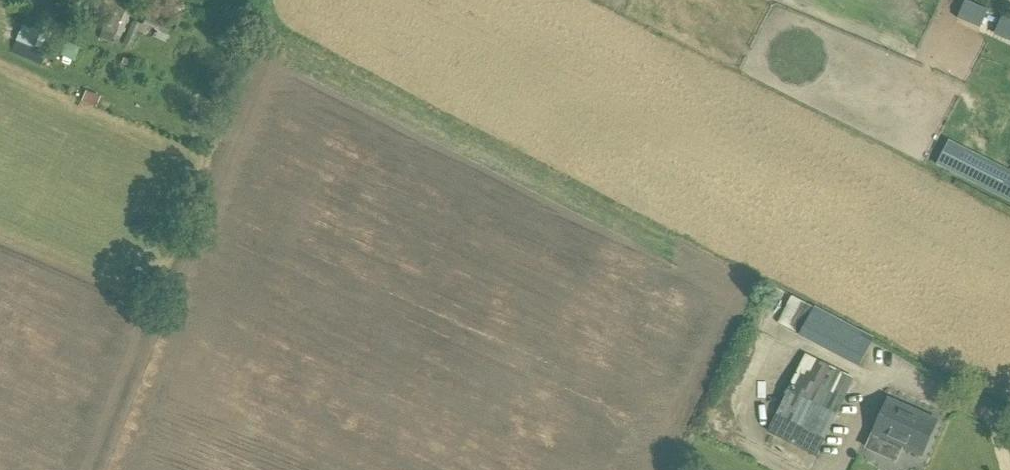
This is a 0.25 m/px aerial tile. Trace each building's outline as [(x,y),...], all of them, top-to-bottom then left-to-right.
[(118,45),(136,1),(133,0),(113,0),(98,38),(118,45)] [(146,15),(142,25),(166,35),(170,25),(146,15)] [(33,18),(29,27),(41,32),(43,27),(45,22),(33,18)] [(18,40),(59,56),(67,36),(43,27),(41,32),(29,27),(24,25),(18,40)] [(100,98),(106,88),(90,80),(85,91),(100,98)] [(950,171),(962,147),(949,140),(937,165),(950,171)] [(998,195),(1009,201),(1009,172),(998,195)] [(875,338),(796,295),(781,325),(803,336),(802,337),(860,367),(865,358),(875,338)] [(825,438),(854,378),(806,355),(777,413),(825,438)] [(882,439),(922,456),(938,420),(898,403),(882,439)]
